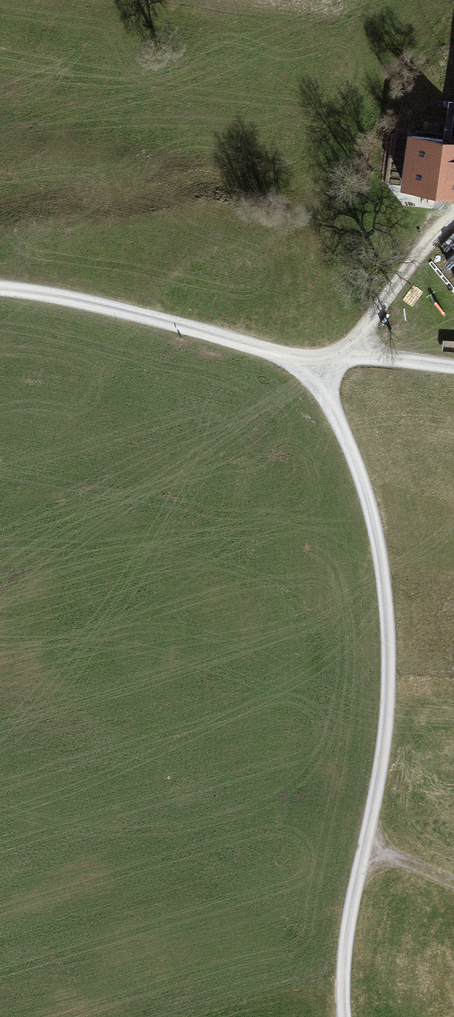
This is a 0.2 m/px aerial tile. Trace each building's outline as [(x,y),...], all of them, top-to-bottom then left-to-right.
[(406,133),(398,190),(453,198),(453,140),(449,139),(406,133)]
